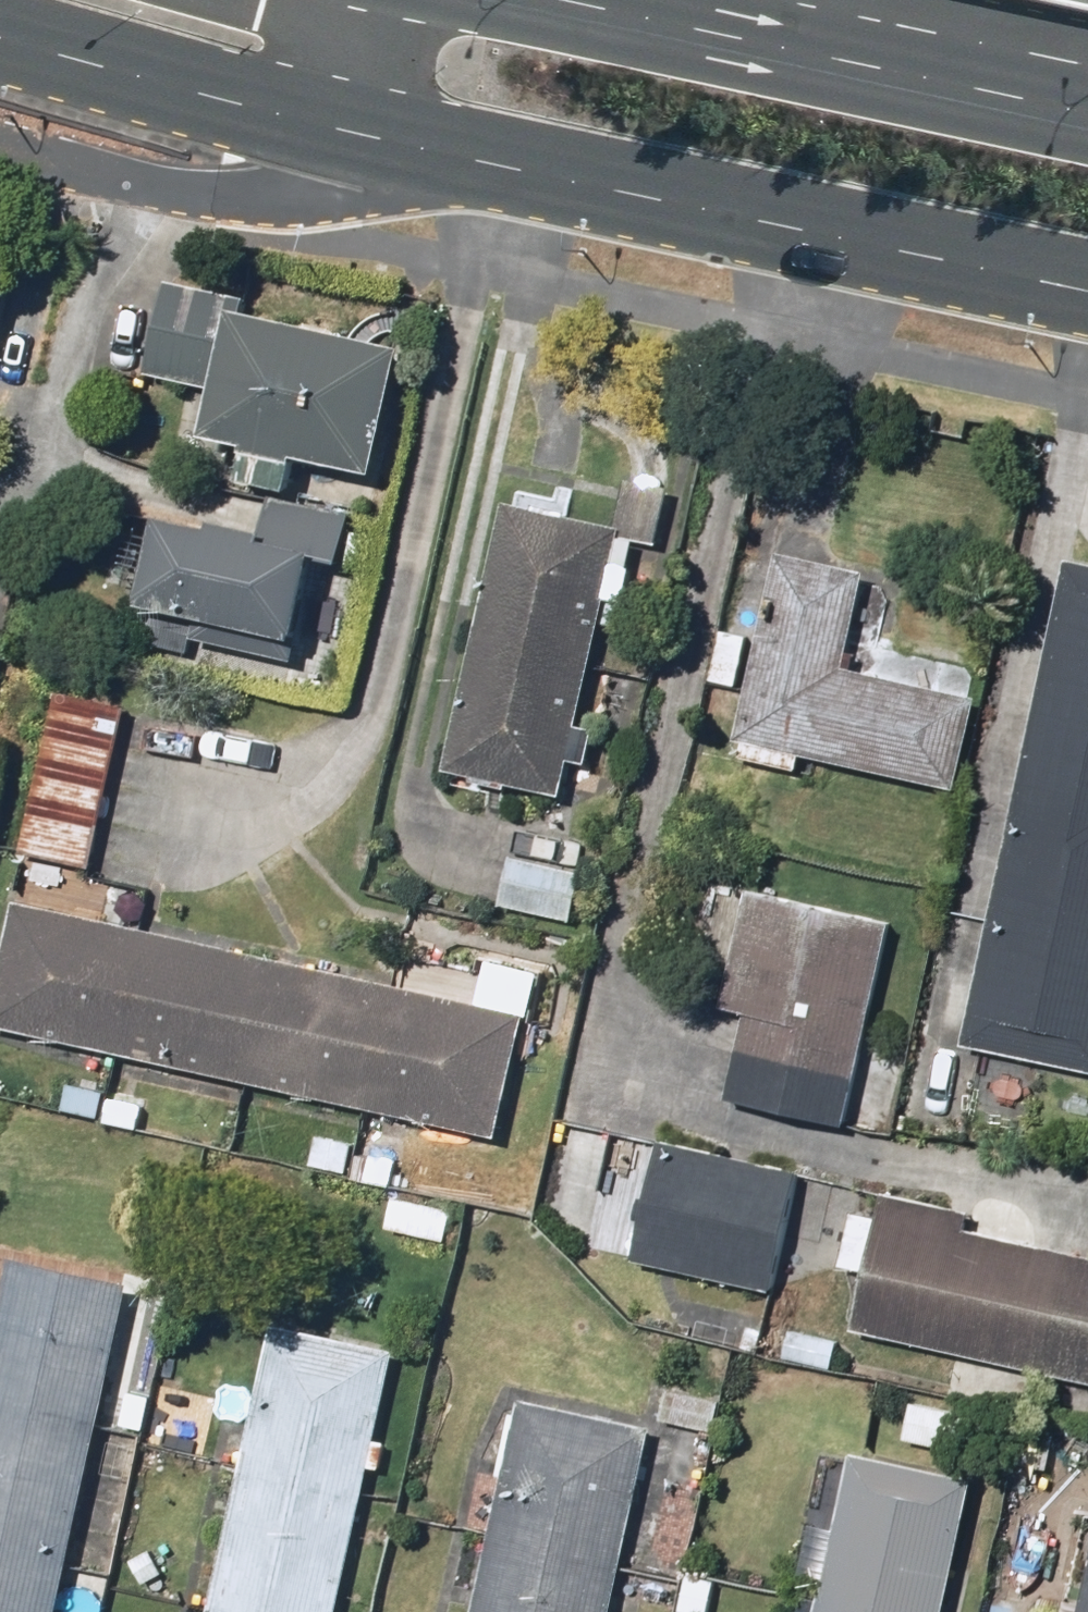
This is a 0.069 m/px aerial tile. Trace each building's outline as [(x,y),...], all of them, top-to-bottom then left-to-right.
[(242,300),(162,284),(144,369),(210,383),(198,441),(236,449),(229,484),(285,495),(292,462),(372,478),(398,352),(238,319),(242,300)] [(256,542),(152,520),(133,610),(154,615),(149,638),(277,666),(299,565),(333,572),(345,520),(265,503),(256,542)] [(592,728),(571,724),(612,536),(495,511),(438,771),(555,797),(562,765),(583,769),(592,728)] [(858,578),(768,561),(730,762),(796,775),(798,762),(956,791),(972,703),(839,679),(858,578)] [(1063,568),(964,1040),(1087,1066),(1087,573),(1063,568)] [(51,692),(0,912),(0,1035),(485,1147),(514,1022),(138,935),(148,894),(91,881),(130,711),(51,692)] [(582,874),(506,860),(498,909),(573,922),(582,874)] [(892,927),(745,896),(725,987),(748,992),(725,1101),(849,1128),(892,927)] [(797,1179),(654,1146),(627,1266),(769,1299),(797,1179)] [(380,1192),(371,1229),(441,1246),(450,1209),(380,1192)] [(964,1218),(877,1198),(847,1331),(1087,1386),(1087,1260),(961,1231),(964,1218)] [(0,1249),(0,1611),(104,1611),(112,1573),(66,1563),(101,1394),(131,1400),(156,1281),(0,1249)] [(268,1327),(209,1611),(333,1611),(386,1352),(268,1327)] [(512,1403),(468,1611),(617,1611),(655,1433),(512,1403)] [(912,1403),(902,1441),(965,1458),(975,1420),(912,1403)] [(970,1480),(849,1452),(812,1611),(939,1611),(970,1480)] [(1070,1611),(1087,1611),(1087,1534),(1070,1611)]
